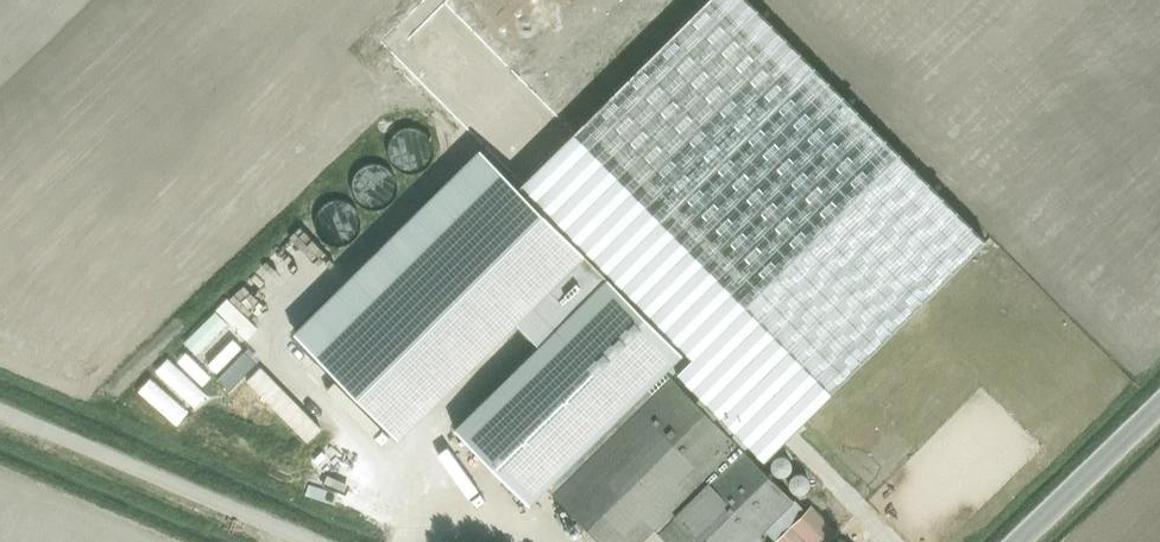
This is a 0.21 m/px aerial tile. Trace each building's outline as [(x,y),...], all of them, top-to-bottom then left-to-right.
[(520,180),(693,354),(677,370),(765,459),(802,422),(984,241),(745,0),(702,0),(520,180)] [(483,152),(297,335),(397,437),(515,320),(539,345),(607,277),(483,152)] [(539,345),(455,428),(529,503),(537,495),(546,503),(661,386),(654,379),(681,352),(607,277),(539,345)] [(244,351),(217,377),(229,389),(256,362),(244,351)] [(259,366),(246,379),(307,440),(320,427),(259,366)] [(546,503),(585,541),(640,541),(647,534),(728,452),(661,386),(546,503)] [(647,534),(652,539),(655,541),(754,541),(764,533),(787,511),(736,458),(735,459),(728,452),(647,534)] [(764,533),(774,541),(783,541),(785,540),(787,541),(814,541),(830,525),(811,507),(798,521),(787,511),(764,533)]
